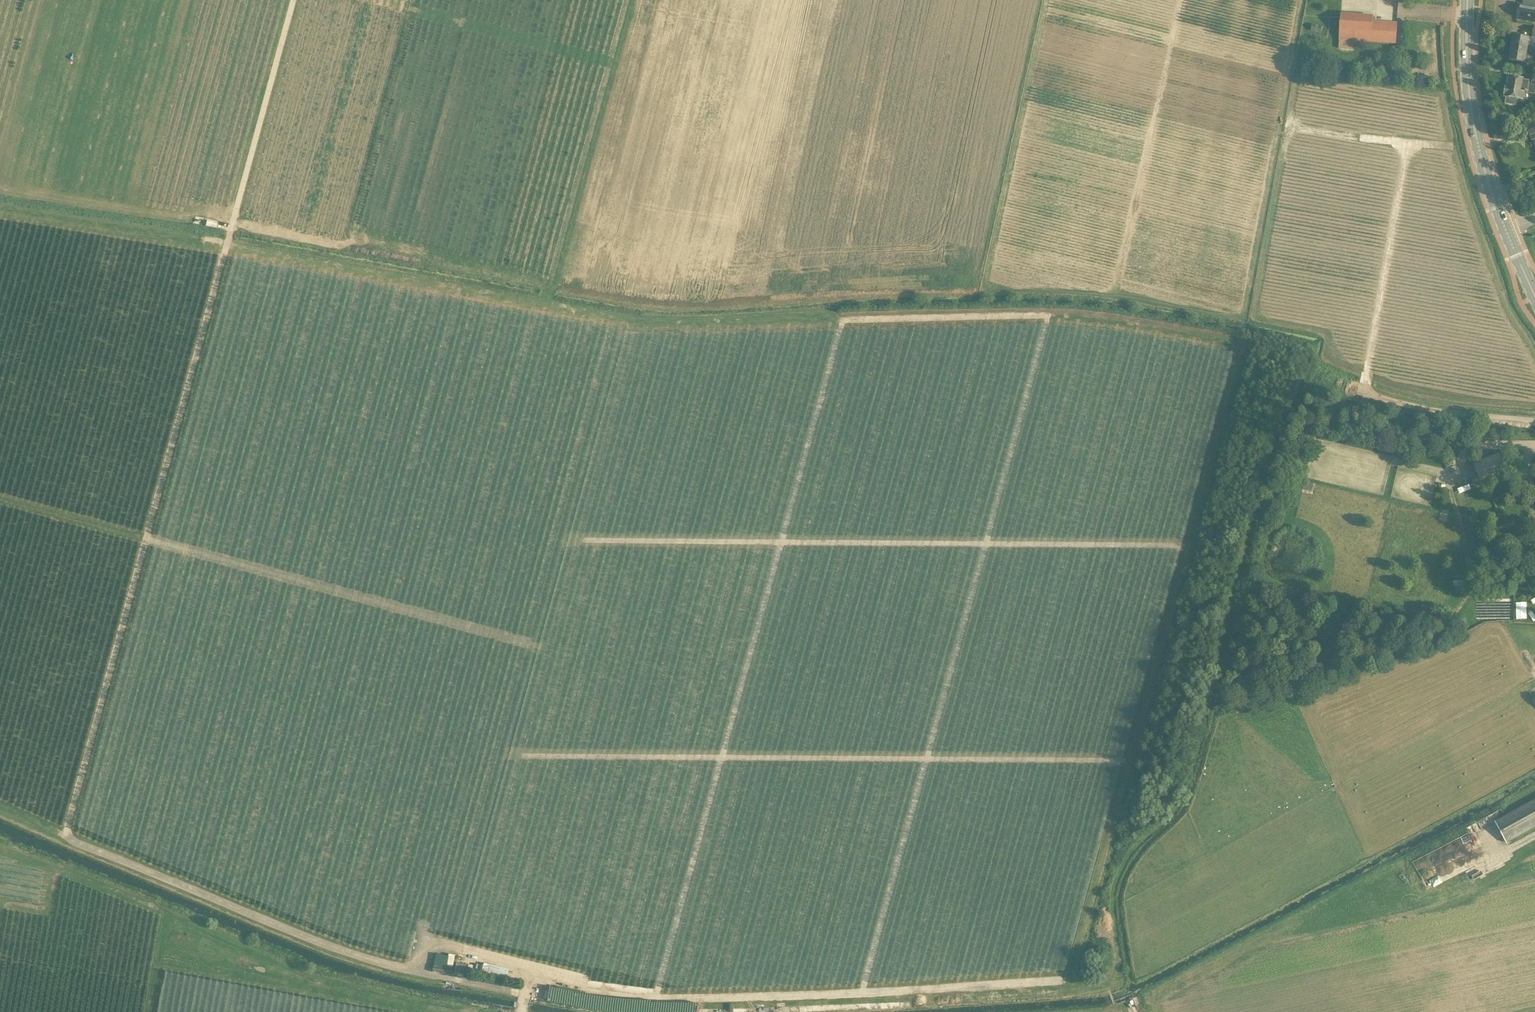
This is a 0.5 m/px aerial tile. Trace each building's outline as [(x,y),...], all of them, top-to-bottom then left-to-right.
[(1522,4),(1518,3),(1516,18),(1534,22),(1534,0),(1522,0),(1522,4)] [(1373,21),(1372,41),(1396,43),(1398,23),(1373,21)] [(1525,56),(1527,43),(1528,37),(1514,34),(1509,59),(1518,61),(1517,67),(1529,69),(1531,57),(1525,56)] [(1355,49),(1356,40),(1340,39),(1339,48),(1355,49)] [(1532,83),(1528,82),(1529,81),(1523,80),(1523,78),(1507,75),(1504,96),(1523,99),(1524,91),(1534,93),(1534,87),(1534,73),(1534,72),(1532,83)] [(1481,479),(1488,476),(1505,470),(1499,453),(1474,462),(1481,479)] [(1534,827),(1534,800),(1496,822),(1507,843),(1534,827)] [(454,973),(456,955),(436,953),(435,971),(454,973)] [(467,965),(457,963),(455,973),(465,975),(467,965)]
